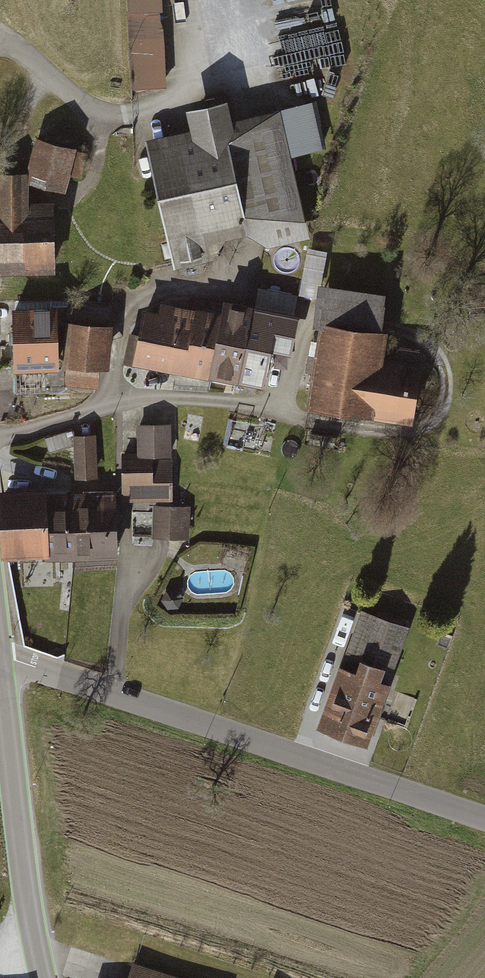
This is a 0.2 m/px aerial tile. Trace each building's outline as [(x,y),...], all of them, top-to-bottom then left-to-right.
[(129,89),(168,85),(165,0),(122,0),(129,89)] [(187,134),(143,143),(170,270),(213,261),(210,244),(252,235),(256,251),(298,242),(280,158),(313,151),(304,110),(224,127),(220,107),(183,115),(187,134)] [(58,194),(63,157),(28,152),(23,190),(58,194)] [(44,276),(42,208),(19,209),(18,187),(0,187),(0,277),(44,276)] [(302,414),(401,428),(409,375),(368,369),(372,342),(374,335),(378,303),(312,293),(307,329),(314,333),(302,414)] [(155,321),(136,318),(127,368),(251,390),(257,357),(281,361),(288,320),(218,308),(216,321),(157,310),(155,321)] [(6,368),(47,368),(47,315),(6,315),(6,368)] [(62,371),(98,374),(102,334),(66,330),(62,371)] [(152,455),(170,455),(169,423),(139,424),(139,456),(152,455)] [(75,436),(77,476),(95,475),(93,435),(75,436)] [(123,497),(169,496),(169,460),(151,460),(152,455),(139,456),(123,456),(123,497)] [(76,552),(114,551),(112,492),(74,494),(76,552)] [(47,553),(76,552),(74,494),(45,495),(47,548),(47,553)] [(4,550),(47,548),(45,495),(2,497),(4,550)] [(153,536),(188,538),(189,506),(155,504),(153,536)] [(177,588),(164,588),(159,600),(167,608),(177,607),(183,597),(177,588)] [(315,733),(361,750),(405,632),(359,614),(315,733)] [(133,969),(129,977),(157,977),(133,969)]
